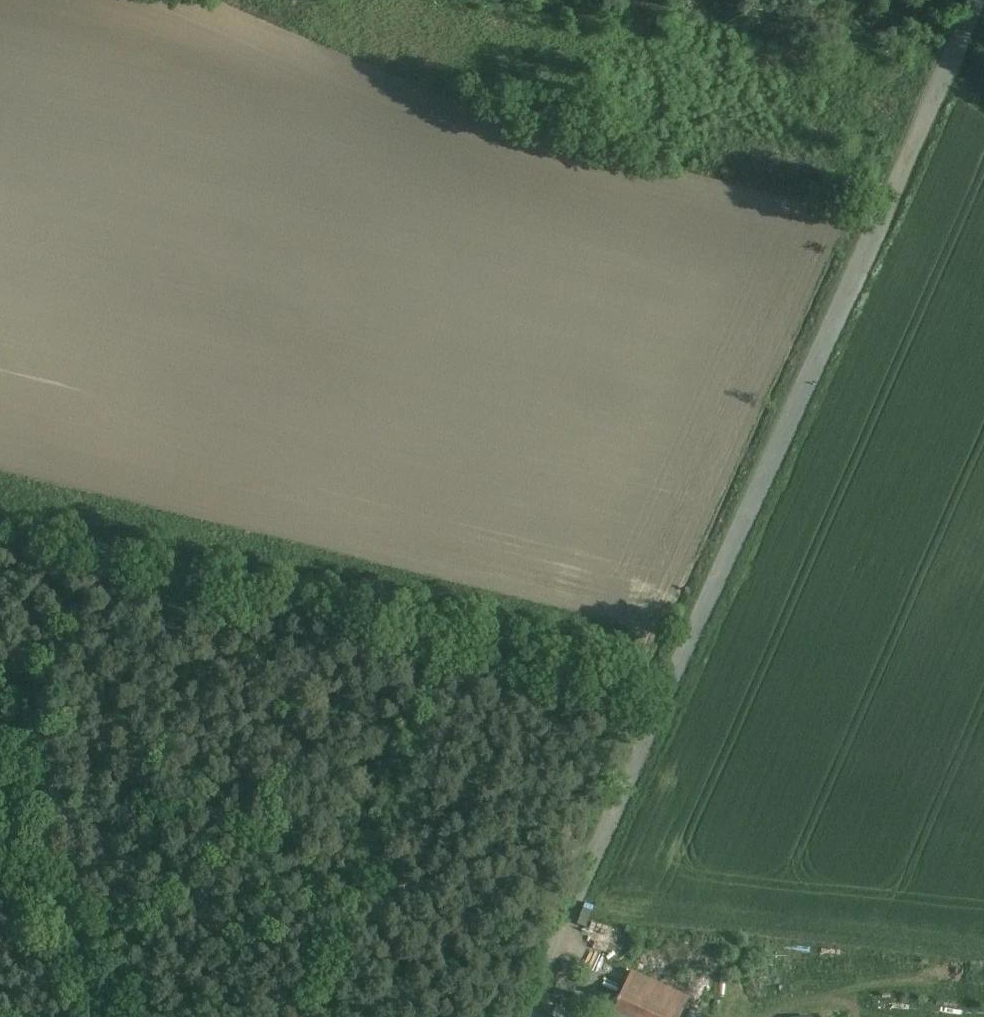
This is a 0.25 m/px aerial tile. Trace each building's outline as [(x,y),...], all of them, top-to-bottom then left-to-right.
[(616,1010),(632,1016),(681,1016),(690,997),(632,973),(616,1010)]
